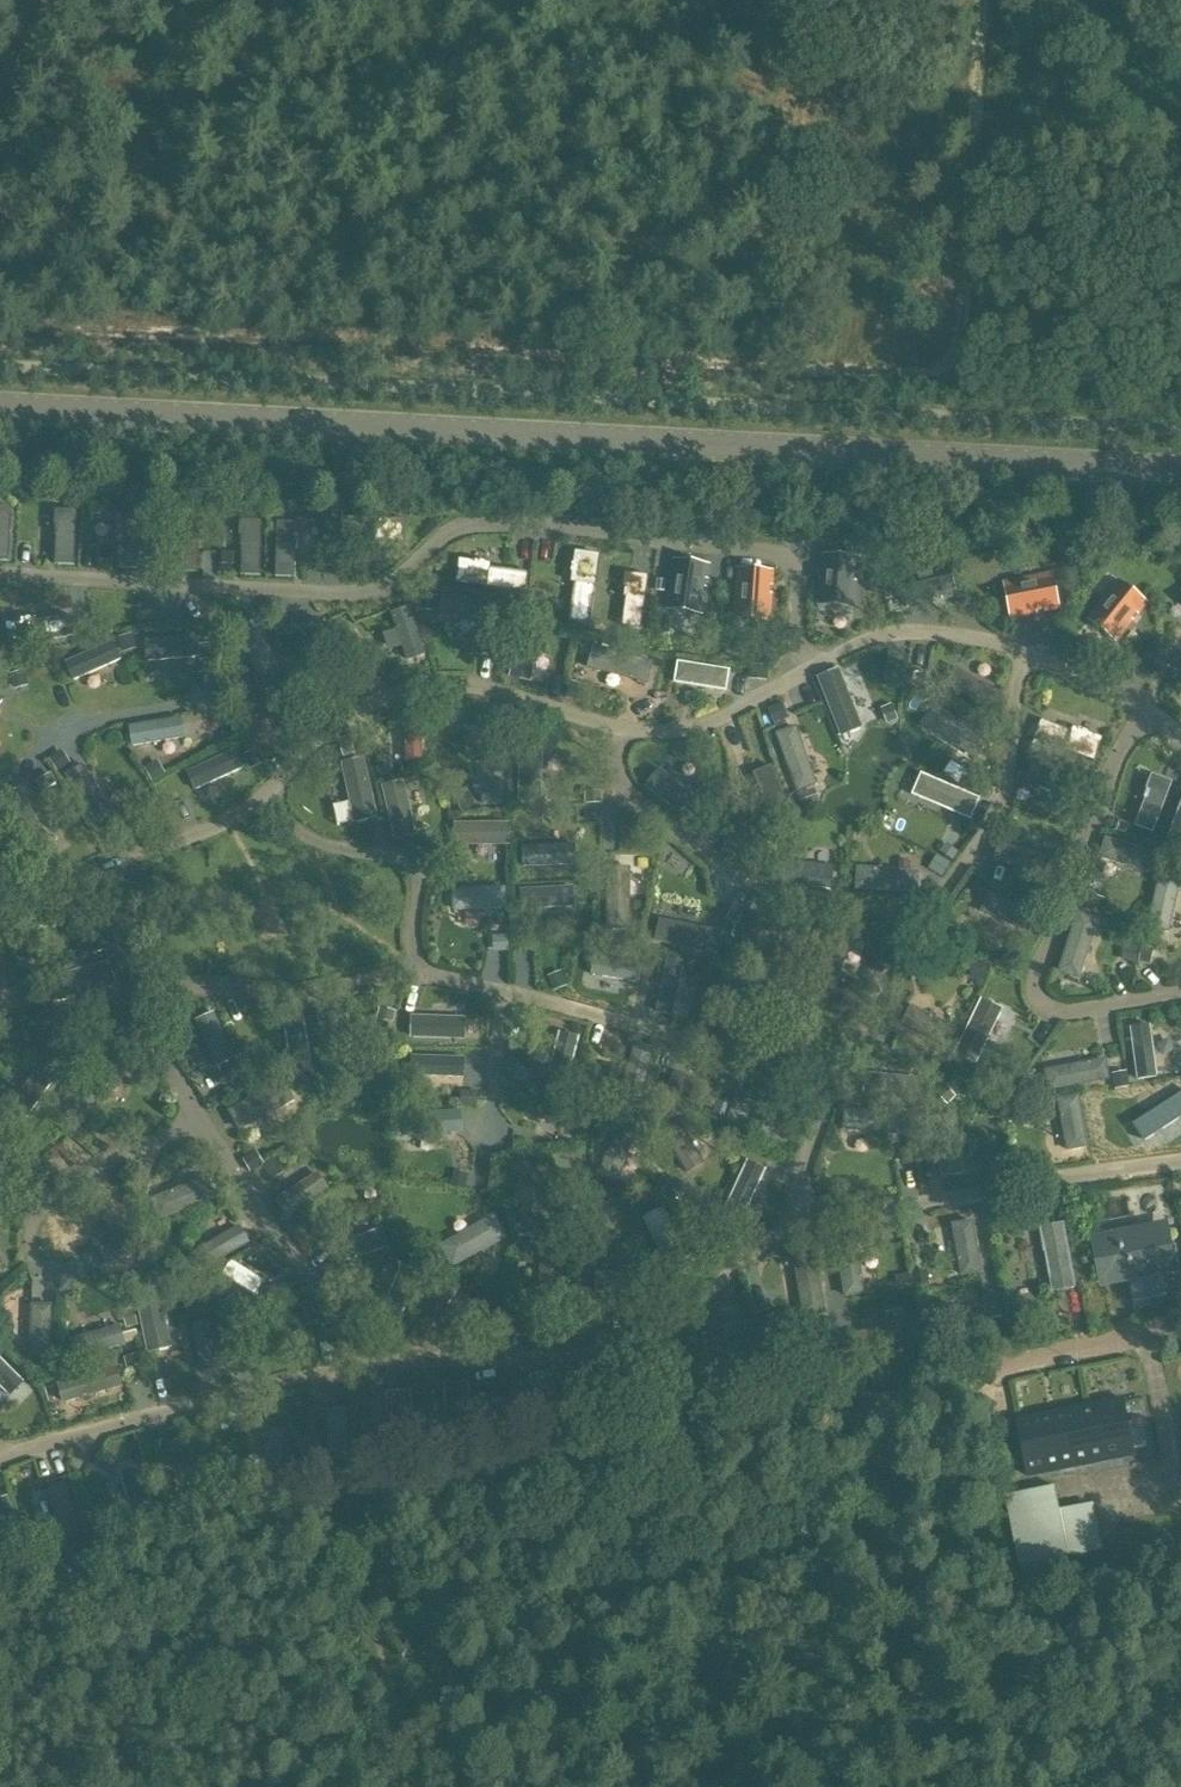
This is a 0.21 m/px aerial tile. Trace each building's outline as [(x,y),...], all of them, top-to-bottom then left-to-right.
[(9,561),(11,507),(0,506),(0,560),(9,561)] [(55,510),(54,535),(56,535),(54,564),(74,565),(76,511),(55,510)] [(117,516),(117,540),(118,540),(118,570),(137,570),(138,516),(117,516)] [(326,517),(326,531),(336,531),(336,517),(326,517)] [(179,518),(178,543),(179,543),(178,572),(197,573),(200,519),(179,518)] [(341,518),(340,539),(404,541),(404,520),(341,518)] [(240,522),(240,547),(241,547),(241,576),(260,577),(261,523),(240,522)] [(275,523),(274,577),(294,578),(294,548),(296,548),(296,524),(275,523)] [(233,564),(233,552),(221,552),(221,564),(233,564)] [(578,552),(569,621),(590,623),(599,555),(578,552)] [(818,604),(853,608),(856,582),(852,581),(853,572),(857,573),(858,558),(823,555),(818,604)] [(667,609),(702,614),(706,588),(702,587),(703,578),(707,579),(709,565),(674,560),(667,609)] [(460,561),(457,585),(525,594),(527,572),(490,567),(490,565),(484,564),(485,562),(475,561),(475,563),(460,561)] [(943,599),(956,596),(947,561),(899,573),(908,608),(934,602),(933,598),(941,595),(943,599)] [(734,618),(770,621),(771,594),(768,594),(768,585),(772,585),(773,571),(738,569),(734,618)] [(629,574),(621,627),(640,629),(647,576),(629,574)] [(1053,574),(1005,583),(1011,619),(1037,614),(1037,611),(1046,609),(1046,612),(1060,610),(1053,574)] [(657,579),(655,590),(663,591),(665,581),(657,579)] [(1120,581),(1089,619),(1117,643),(1134,622),(1131,620),(1137,613),(1139,615),(1148,604),(1120,581)] [(533,589),(531,601),(543,603),(545,591),(533,589)] [(421,595),(419,610),(435,612),(436,596),(421,595)] [(69,614),(7,627),(11,648),(73,635),(69,614)] [(287,617),(278,622),(287,636),(295,631),(287,617)] [(350,628),(337,637),(347,650),(360,640),(350,628)] [(132,634),(118,638),(122,653),(136,649),(132,634)] [(214,644),(200,645),(201,660),(215,659),(214,644)] [(955,668),(945,684),(990,713),(1002,696),(981,683),(980,684),(955,668)] [(912,670),(910,679),(925,682),(926,673),(912,670)] [(24,671),(11,674),(15,687),(28,683),(24,671)] [(571,682),(566,698),(580,703),(585,686),(571,682)] [(779,705),(768,709),(773,723),(784,718),(779,705)] [(892,705),(882,709),(888,725),(898,721),(892,705)] [(1032,735),(1028,746),(1041,750),(1045,739),(1064,746),(1094,756),(1101,736),(1084,730),(1086,727),(1077,724),(1076,727),(1039,714),(1032,735)] [(349,738),(338,742),(344,757),(354,753),(349,738)] [(256,749),(243,756),(249,770),(263,764),(256,749)] [(59,752),(49,759),(57,771),(67,764),(59,752)] [(1031,760),(1024,779),(1076,798),(1082,779),(1031,760)] [(156,761),(145,768),(152,780),(164,774),(156,761)] [(389,763),(376,770),(383,782),(396,775),(389,763)] [(967,773),(960,784),(972,792),(980,781),(967,773)] [(53,775),(38,784),(43,792),(57,783),(53,775)] [(1144,800),(1134,827),(1152,834),(1171,783),(1152,776),(1143,799),(1144,800)] [(468,793),(454,800),(461,813),(474,806),(468,793)] [(1167,839),(1180,845),(1180,802),(1167,839)] [(735,833),(744,830),(737,812),(728,816),(735,833)] [(1118,820),(1115,831),(1126,835),(1129,824),(1118,820)] [(729,837),(725,851),(734,854),(738,841),(729,837)] [(742,841),(738,855),(749,859),(754,845),(742,841)] [(998,841),(992,859),(1044,875),(1050,856),(998,841)] [(948,843),(940,854),(951,862),(959,851),(948,843)] [(937,857),(929,870),(942,878),(950,865),(937,857)] [(995,863),(991,876),(1000,879),(1004,866),(995,863)] [(1012,881),(1011,900),(1028,901),(1029,882),(1012,881)] [(1090,895),(1086,910),(1100,914),(1104,899),(1090,895)] [(733,904),(727,919),(737,923),(743,909),(733,904)] [(746,910),(741,923),(752,927),(757,914),(746,910)] [(22,931),(10,936),(14,946),(26,940),(22,931)] [(507,934),(495,935),(495,950),(507,950),(507,934)] [(1127,947),(1124,961),(1135,963),(1138,949),(1127,947)] [(1141,948),(1138,963),(1147,965),(1149,950),(1141,948)] [(1013,952),(1003,963),(1013,973),(1024,963),(1013,952)] [(982,961),(968,965),(973,979),(986,976),(982,961)] [(562,974),(548,980),(552,992),(567,986),(562,974)] [(850,980),(845,990),(857,996),(862,985),(850,980)] [(843,996),(839,1006),(852,1011),(856,1002),(843,996)] [(58,1005),(47,1008),(50,1021),(61,1018),(58,1005)] [(379,1009),(377,1019),(392,1022),(395,1013),(379,1009)] [(722,1018),(718,1034),(731,1037),(734,1021),(722,1018)] [(258,1052),(246,1054),(247,1064),(260,1062),(258,1052)] [(235,1062),(220,1068),(226,1083),(241,1077),(235,1062)] [(514,1070),(512,1079),(527,1082),(529,1074),(514,1070)] [(1126,1073),(1112,1076),(1115,1089),(1128,1087),(1126,1073)] [(943,1086),(935,1094),(945,1104),(953,1096),(943,1086)] [(461,1090),(461,1104),(476,1105),(477,1090),(461,1090)] [(718,1099),(712,1113),(726,1118),(731,1104),(718,1099)] [(1017,1103),(1002,1105),(1004,1117),(1018,1115),(1017,1103)] [(651,1126),(656,1113),(644,1109),(639,1122),(651,1126)] [(79,1121),(69,1132),(81,1142),(91,1131),(79,1121)] [(254,1152),(243,1159),(250,1171),(261,1164),(254,1152)] [(272,1159),(261,1166),(269,1179),(280,1172),(272,1159)] [(453,1170),(449,1186),(463,1189),(467,1174),(453,1170)] [(493,1188),(492,1200),(502,1200),(503,1189),(493,1188)] [(297,1214),(287,1220),(294,1232),(304,1226),(297,1214)] [(1163,1225),(1098,1237),(1106,1279),(1171,1266),(1163,1225)] [(516,1246),(515,1260),(530,1261),(531,1247),(516,1246)] [(340,1267),(329,1271),(334,1284),(346,1279),(340,1267)] [(927,1271),(912,1273),(913,1286),(928,1284),(927,1271)] [(910,1274),(898,1275),(899,1290),(912,1288),(910,1274)] [(133,1308),(123,1310),(128,1327),(137,1324),(133,1308)] [(770,1312),(756,1315),(759,1329),(773,1325),(770,1312)] [(775,1328),(761,1331),(765,1345),(779,1341),(775,1328)] [(136,1329),(123,1333),(125,1343),(139,1339),(136,1329)] [(140,1352),(124,1356),(127,1367),(143,1363),(140,1352)] [(569,1367),(555,1369),(557,1381),(571,1379),(569,1367)] [(1124,1398),(1017,1419),(1027,1473),(1135,1452),(1124,1398)] [(435,1446),(425,1447),(426,1463),(437,1463),(435,1446)] [(1054,1481),(1010,1490),(1003,1491),(1019,1575),(1043,1570),(1041,1558),(1102,1546),(1093,1499),(1059,1505),(1054,1481)] [(19,1584),(3,1591),(8,1602),(23,1596),(19,1584)]
